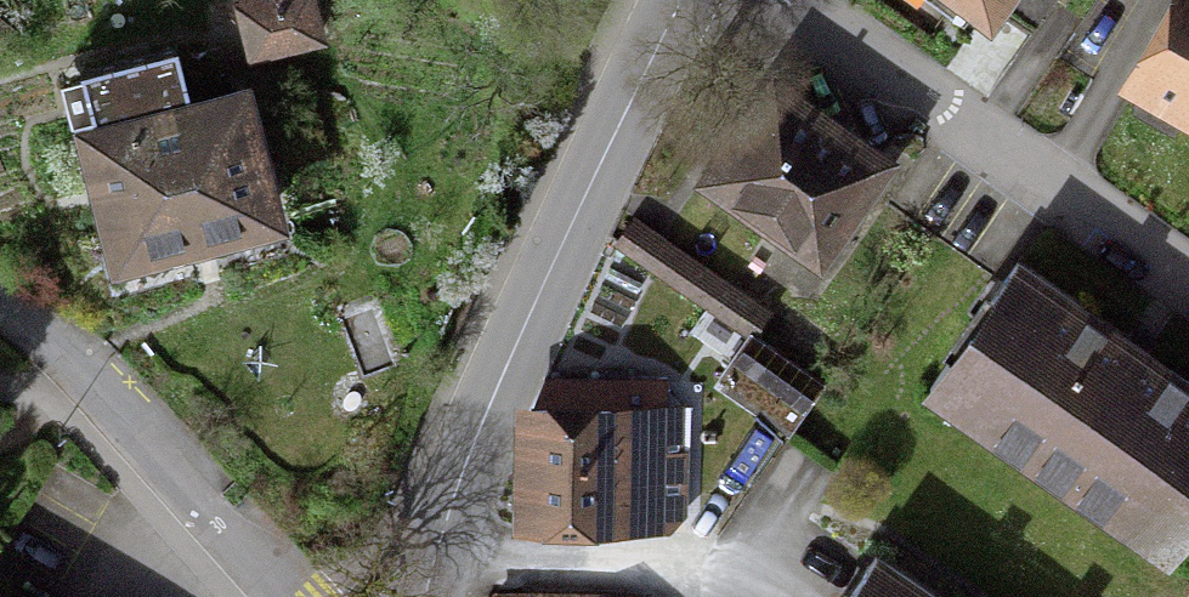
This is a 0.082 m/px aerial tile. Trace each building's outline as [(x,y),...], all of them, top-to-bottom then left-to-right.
[(258,54),(320,39),(310,0),(245,0),(258,54)] [(984,29),(1004,0),(941,0),(984,29)] [(1188,128),(1188,0),(1164,0),(1116,88),(1188,128)] [(82,125),(116,269),(289,230),(256,85),(195,100),(183,47),(71,72),(82,125)] [(696,193),(819,272),(891,162),(769,82),(696,193)] [(617,245),(750,337),(766,314),(632,222),(617,245)] [(1175,541),(1188,521),(1188,385),(1030,273),(952,384),(1175,541)] [(514,413),(512,547),(686,550),(688,416),(514,413)] [(875,564),(853,596),(924,596),(875,564)]
